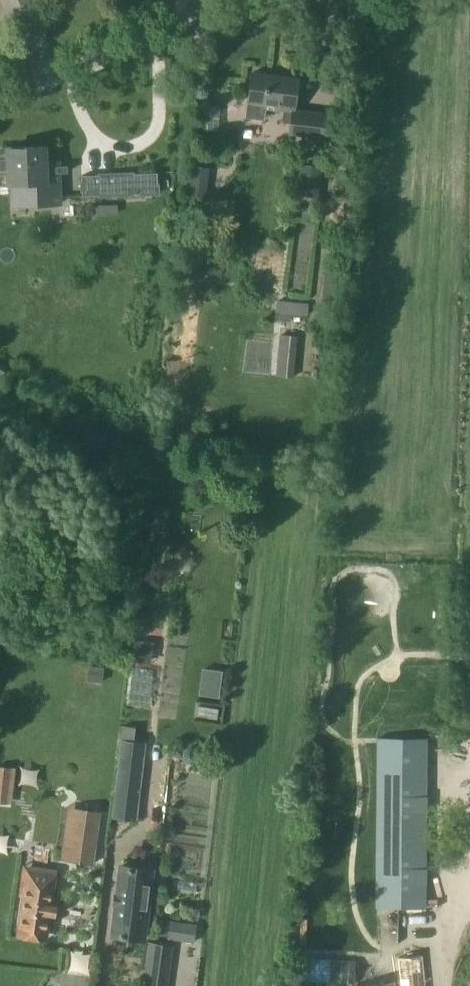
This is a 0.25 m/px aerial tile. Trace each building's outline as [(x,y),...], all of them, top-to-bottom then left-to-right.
[(298,78),(252,72),(246,116),(264,119),(266,107),(284,109),(283,121),(291,122),(290,133),(325,137),(328,113),(294,109),(298,78)] [(214,128),(213,103),(197,104),(198,129),(214,128)] [(0,153),(0,174),(9,174),(10,183),(13,183),(14,205),(35,204),(61,203),(59,161),(45,161),(44,146),(9,147),(9,153),(0,153)] [(301,163),(296,194),(318,197),(323,166),(301,163)] [(84,195),(148,189),(146,169),(81,174),(84,195)] [(118,202),(95,203),(96,213),(118,213),(118,202)] [(248,283),(272,282),(270,247),(246,249),(248,283)] [(323,300),(336,301),(340,260),(327,259),(323,300)] [(319,303),(276,300),(275,313),(307,316),(306,322),(317,323),(319,303)] [(132,661),(151,663),(153,642),(134,640),(132,661)] [(101,681),(103,667),(89,666),(87,680),(101,681)] [(144,681),(146,669),(126,666),(124,678),(144,681)] [(123,725),(112,816),(136,818),(145,743),(133,741),(135,727),(123,725)] [(425,906),(427,738),(376,737),(375,906),(425,906)] [(0,765),(0,801),(13,802),(17,767),(0,765)] [(76,807),(69,860),(93,863),(100,810),(76,807)] [(202,854),(202,841),(163,840),(163,865),(193,865),(193,854),(202,854)] [(121,866),(112,934),(144,938),(152,869),(121,866)] [(48,931),(56,872),(26,868),(18,926),(48,931)] [(197,925),(171,920),(168,938),(195,941),(197,925)] [(173,945),(149,942),(143,984),(147,985),(167,985),(173,945)] [(422,954),(397,957),(401,985),(426,985),(422,954)] [(356,959),(298,957),(298,980),(355,983),(356,959)]
